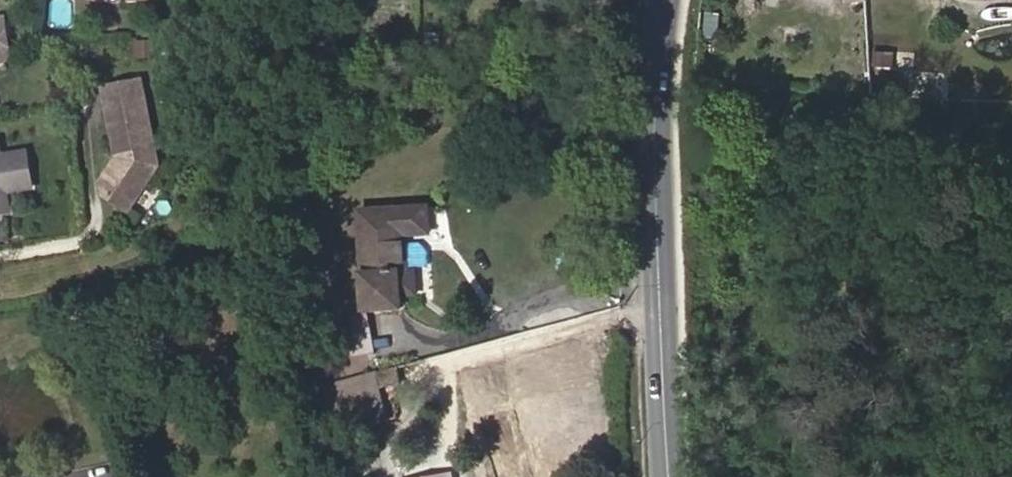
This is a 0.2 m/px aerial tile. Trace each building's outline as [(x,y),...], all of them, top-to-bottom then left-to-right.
[(2,58),(9,49),(2,14),(0,14),(0,59),(2,58)] [(156,58),(156,41),(135,41),(135,57),(156,58)] [(871,67),(892,66),(892,50),(871,50),(871,67)] [(104,109),(115,155),(119,159),(115,164),(110,159),(96,174),(97,184),(115,202),(155,162),(139,99),(104,109)] [(23,149),(3,152),(10,155),(14,179),(8,186),(27,184),(23,149)] [(5,208),(3,187),(8,186),(14,179),(10,155),(3,152),(0,152),(0,209),(5,208)] [(119,159),(115,155),(110,159),(115,164),(119,159)] [(426,208),(358,210),(363,312),(398,310),(397,296),(414,295),(413,271),(406,271),(403,235),(427,233),(426,208)] [(348,349),(370,355),(377,330),(355,324),(348,349)] [(398,382),(396,369),(366,377),(306,393),(331,468),(358,460),(351,433),(388,423),(380,389),(398,382)]
